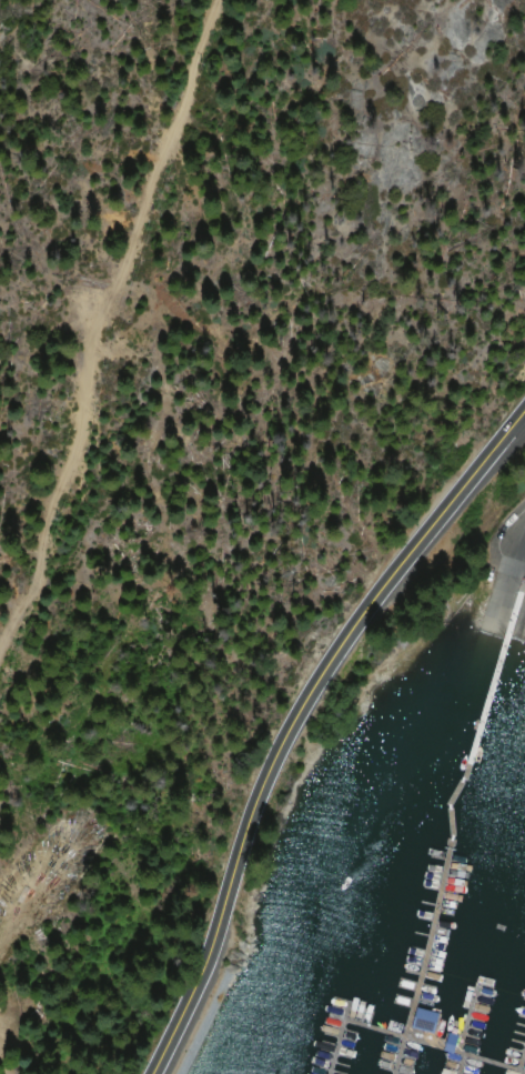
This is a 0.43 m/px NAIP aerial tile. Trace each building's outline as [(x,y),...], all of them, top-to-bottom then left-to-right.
[(416,1041),(396,1034),(402,1016),(422,1023),(416,1041)]
